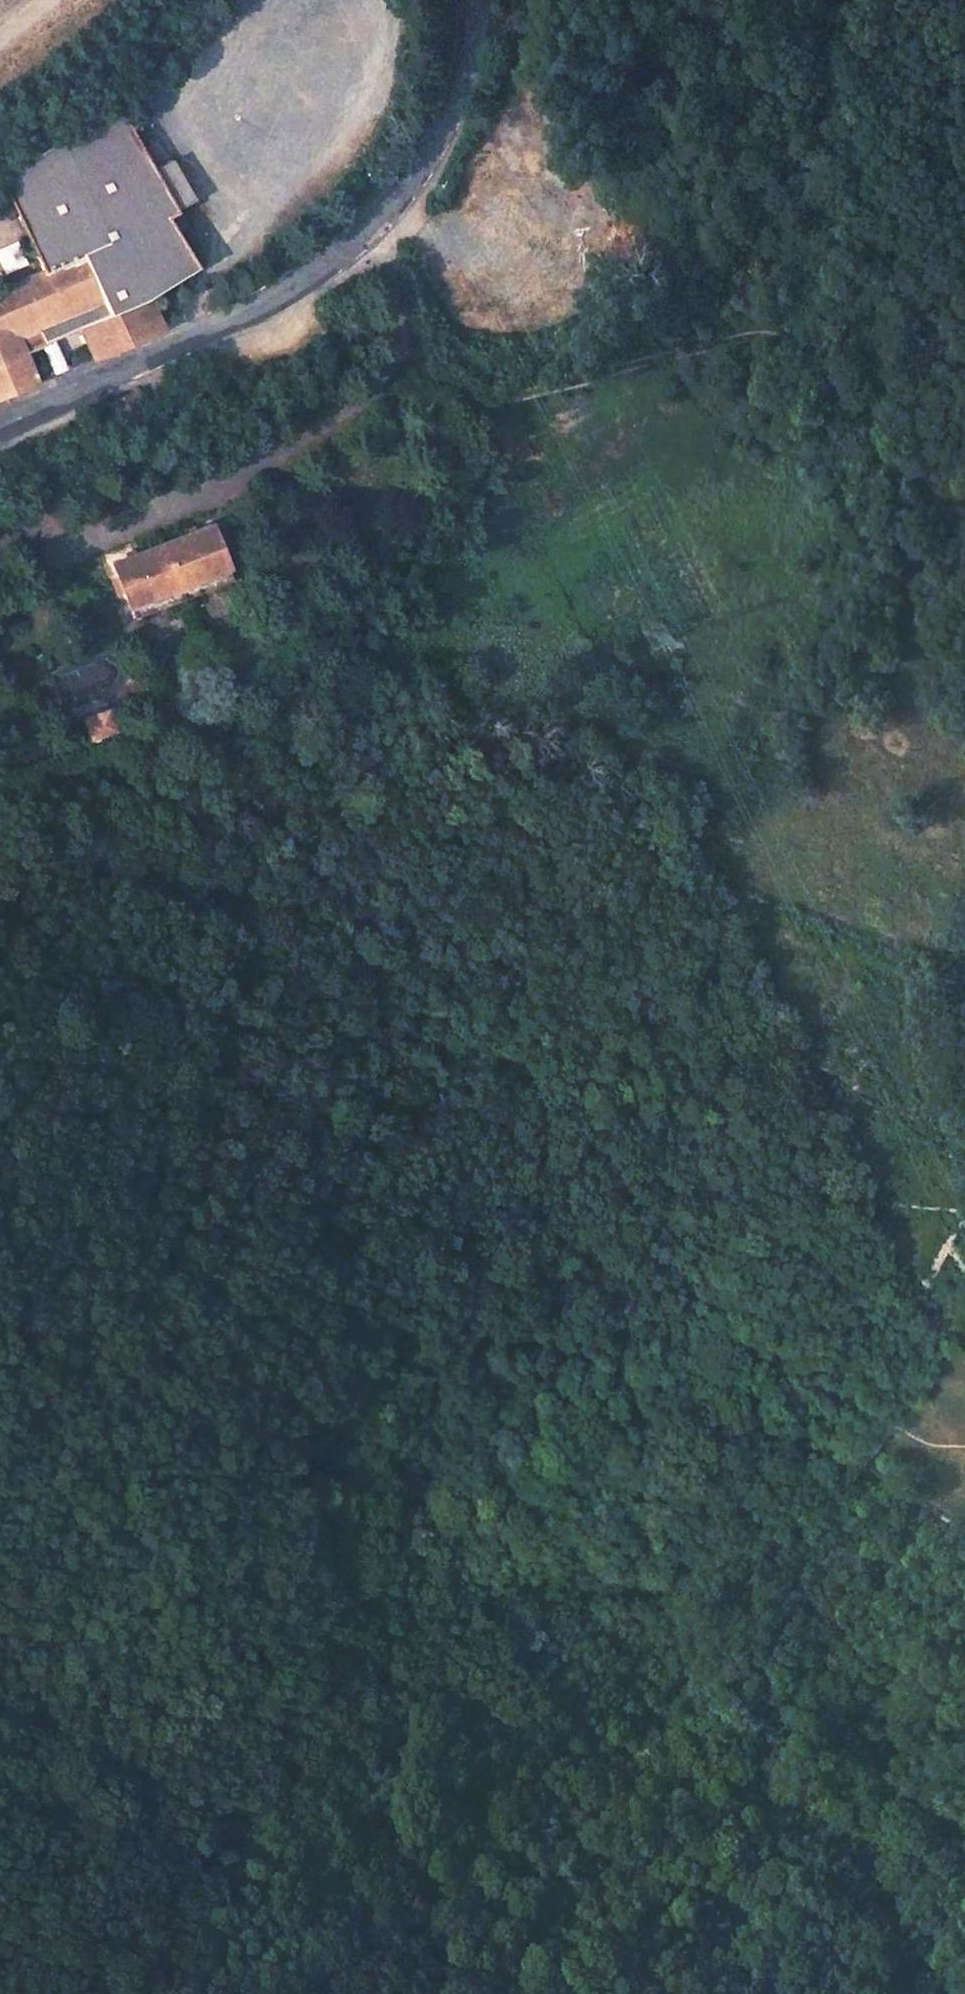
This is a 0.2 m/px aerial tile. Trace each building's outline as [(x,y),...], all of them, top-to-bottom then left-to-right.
[(0,173),(0,197),(31,274),(0,286),(0,393),(27,385),(15,353),(47,350),(41,338),(30,343),(23,327),(60,311),(79,361),(152,334),(134,294),(183,267),(189,239),(172,205),(184,198),(164,153),(132,167),(106,111),(0,173)] [(125,620),(221,576),(198,525),(101,567),(125,620)] [(86,742),(109,731),(100,712),(76,722),(86,742)]
